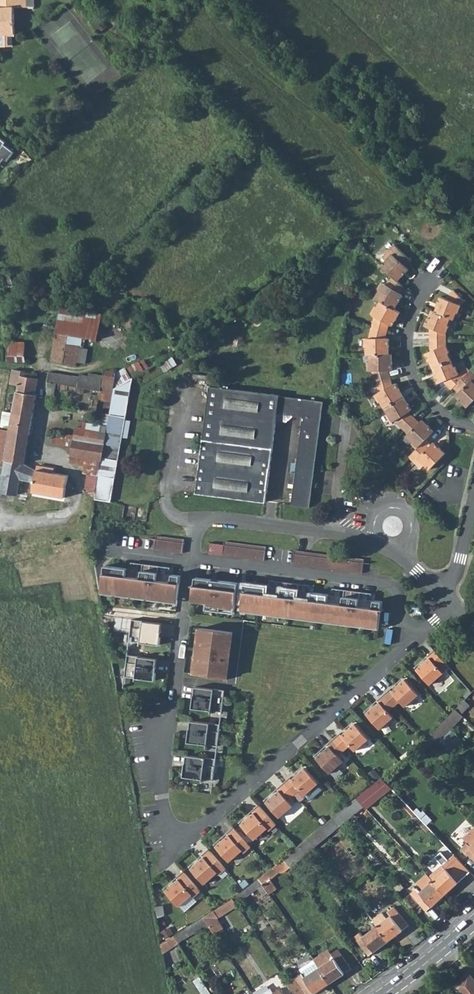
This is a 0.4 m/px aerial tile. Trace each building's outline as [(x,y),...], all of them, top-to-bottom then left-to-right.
[(22,0),(0,0),(0,45),(13,45),(12,35),(16,35),(15,7),(22,7),(22,0)] [(108,25),(100,14),(90,21),(98,32),(108,25)] [(4,158),(7,160),(14,151),(4,143),(6,141),(0,137),(0,163),(4,158)] [(0,187),(0,198),(9,186),(4,182),(0,187)] [(388,262),(383,267),(393,276),(396,280),(402,273),(400,271),(405,265),(410,260),(396,246),(384,258),(388,262)] [(400,271),(402,273),(408,268),(405,265),(400,271)] [(396,280),(393,276),(384,285),(380,282),(376,290),(378,291),(375,298),(380,301),(391,307),(395,300),(398,302),(401,295),(398,292),(403,286),(396,280)] [(439,305),(436,312),(448,317),(452,318),(455,311),(456,312),(459,304),(463,300),(452,289),(446,296),(445,298),(439,296),(436,304),(439,305)] [(385,338),(387,331),(389,324),(392,325),(396,318),(393,316),(396,310),(394,309),(391,307),(380,301),(377,307),(375,306),(370,313),(374,316),(371,327),(368,338),(364,338),(364,346),(366,346),(366,354),(369,354),(385,354),(385,346),(389,346),(389,339),(385,338)] [(100,314),(72,309),(59,307),(55,333),(80,337),(96,339),(100,314)] [(429,329),(429,339),(446,338),(445,333),(449,325),(446,324),(448,317),(436,312),(433,311),(430,318),(427,317),(424,325),(430,327),(429,329)] [(80,337),(55,333),(50,361),(75,365),(76,362),(85,364),(88,349),(78,347),(80,337)] [(446,344),(446,338),(429,339),(430,348),(431,350),(425,353),(428,361),(432,359),(435,366),(451,359),(448,352),(449,352),(446,344)] [(24,342),(17,341),(7,341),(7,360),(24,361),(24,342)] [(385,354),(369,354),(369,361),(367,361),(367,370),(372,370),(375,381),(390,377),(388,370),(392,369),(392,361),(388,361),(388,354),(385,354)] [(453,387),(462,377),(458,374),(455,366),(454,366),(451,359),(435,366),(438,373),(434,375),(438,383),(443,380),(444,382),(451,389),(453,387)] [(164,371),(158,362),(137,374),(143,384),(164,371)] [(18,384),(13,412),(33,416),(36,395),(34,394),(37,378),(25,376),(25,372),(12,369),(10,383),(18,384)] [(104,369),(102,375),(100,390),(115,392),(115,387),(117,371),(104,369)] [(467,407),(473,399),(473,375),(469,370),(462,377),(453,387),(458,392),(463,398),(461,400),(467,407)] [(85,388),(100,390),(102,375),(89,373),(89,377),(79,375),(79,377),(48,372),(45,387),(48,388),(45,400),(53,401),(57,384),(62,384),(61,390),(84,393),(85,388)] [(115,474),(133,377),(115,387),(115,392),(113,399),(109,421),(105,444),(100,467),(99,467),(98,476),(95,493),(94,498),(110,500),(115,474)] [(390,377),(375,381),(378,392),(374,395),(378,402),(380,401),(384,407),(400,398),(396,391),(399,389),(396,383),(392,384),(390,377)] [(279,393),(210,385),(206,418),(197,492),(266,500),(277,412),(301,415),(295,470),(290,503),(308,505),(313,471),(322,400),(279,395),(279,393)] [(99,398),(113,399),(115,392),(100,390),(99,398)] [(455,395),(461,400),(463,398),(458,392),(455,395)] [(400,398),(384,407),(388,414),(386,415),(390,422),(394,420),(402,428),(414,416),(409,412),(411,409),(407,402),(404,404),(400,398)] [(29,434),(33,416),(13,412),(3,410),(0,427),(11,429),(10,430),(29,434)] [(419,422),(414,416),(402,428),(408,434),(406,436),(411,441),(409,443),(416,449),(425,439),(434,430),(427,424),(425,427),(419,422)] [(77,428),(75,439),(105,444),(109,421),(101,419),(99,425),(85,423),(83,430),(77,428)] [(419,422),(425,427),(427,424),(422,419),(419,422)] [(5,460),(10,430),(0,429),(0,459),(5,460)] [(29,434),(10,430),(5,460),(2,475),(0,489),(0,491),(16,493),(19,482),(21,483),(22,479),(35,482),(34,492),(65,498),(69,475),(53,473),(35,469),(23,464),(29,434)] [(54,443),(73,445),(75,439),(54,437),(54,443)] [(83,492),(95,493),(98,476),(99,467),(100,467),(105,444),(75,439),(73,445),(70,462),(85,465),(83,473),(87,473),(83,492)] [(416,449),(408,456),(421,468),(424,465),(429,469),(445,453),(439,446),(436,449),(430,444),(425,439),(416,449)] [(433,441),(430,444),(436,449),(439,446),(433,441)] [(36,463),(35,469),(53,473),(54,466),(36,463)] [(356,487),(343,485),(342,496),(354,498),(356,487)] [(184,540),(156,536),(155,542),(154,550),(182,553),(184,540)] [(267,548),(225,542),(225,545),(223,556),(265,561),(267,548)] [(225,545),(211,543),(209,554),(223,556),(225,545)] [(364,560),(295,551),(293,565),(363,574),(363,567),(364,560)] [(127,568),(104,565),(101,588),(178,598),(181,575),(173,574),(172,581),(157,579),(159,565),(143,563),(141,577),(126,575),(127,568)] [(104,565),(94,564),(97,578),(99,588),(101,588),(104,565)] [(195,577),(193,600),(207,602),(207,604),(235,607),(238,582),(195,577)] [(245,583),(242,606),(380,624),(383,601),(374,600),(374,607),(358,605),(359,598),(360,591),(344,589),(343,603),(328,601),(329,594),(312,592),(311,599),(296,597),(298,583),(283,581),(281,595),(266,593),(267,586),(245,583)] [(359,598),(358,605),(374,607),(374,600),(359,598)] [(143,620),(132,619),(129,640),(159,644),(160,636),(157,636),(158,631),(160,631),(161,623),(143,621),(143,620)] [(232,631),(202,627),(196,674),(226,677),(232,631)] [(435,649),(415,666),(431,684),(444,672),(439,666),(445,661),(435,649)] [(138,656),(127,654),(124,676),(154,680),(155,672),(152,672),(153,666),(155,667),(156,659),(138,656)] [(384,693),(395,705),(401,700),(406,706),(419,694),(404,676),(384,693)] [(193,700),(192,708),(222,712),(225,690),(214,688),(214,689),(195,687),(194,695),(196,695),(196,700),(193,700)] [(365,711),(380,728),(394,716),(389,711),(395,705),(384,693),(365,711)] [(461,715),(463,717),(473,705),(473,703),(468,697),(464,700),(455,709),(461,715)] [(461,715),(455,709),(443,722),(431,734),(436,738),(439,741),(451,728),(449,727),(461,715)] [(192,735),(189,735),(188,743),(218,746),(221,724),(210,723),(210,724),(191,721),(190,729),(192,730),(192,735)] [(354,721),(334,738),(345,750),(351,745),(356,750),(369,738),(354,721)] [(426,748),(436,738),(431,734),(422,743),(426,748)] [(345,750),(334,738),(315,755),(335,779),(349,767),(339,755),(345,750)] [(206,758),(187,756),(186,764),(188,764),(188,770),(185,769),(184,777),(214,781),(217,759),(206,757),(206,758)] [(303,765),(284,782),(294,794),(300,789),(305,795),(319,783),(303,765)] [(294,794),(284,782),(264,799),(280,817),(293,805),(288,799),(294,794)] [(373,796),(367,789),(357,797),(363,805),(373,796)] [(339,825),(364,805),(363,805),(357,797),(340,810),(332,817),(339,825)] [(259,804),(239,822),(255,839),(267,828),(269,830),(276,824),(259,804)] [(422,809),(416,815),(425,824),(432,818),(422,809)] [(462,838),(466,842),(461,847),(473,861),(473,826),(462,838)] [(214,844),(230,861),(242,850),(244,852),(251,846),(233,827),(214,844)] [(208,849),(189,866),(204,884),(217,872),(219,875),(226,869),(208,849)] [(429,876),(433,881),(445,894),(453,886),(452,884),(456,881),(457,883),(470,871),(454,854),(441,865),(429,876)] [(280,873),(289,866),(283,858),(275,866),(278,871),(280,873)] [(278,871),(275,866),(258,879),(261,884),(268,893),(276,888),(269,878),(278,871)] [(183,871),(163,888),(179,906),(192,895),(194,897),(200,891),(183,871)] [(435,903),(445,894),(433,881),(429,876),(425,872),(416,881),(423,889),(420,892),(416,888),(410,893),(426,911),(432,906),(430,904),(433,901),(435,903)] [(236,904),(261,884),(258,879),(243,890),(232,898),(236,904)] [(216,917),(236,904),(232,898),(202,917),(206,923),(214,933),(223,928),(216,917)] [(381,912),(372,919),(377,926),(388,940),(399,932),(397,930),(401,927),(402,929),(408,924),(394,906),(387,910),(391,915),(386,919),(381,912)] [(178,942),(206,923),(202,917),(173,935),(178,942)] [(378,947),(388,940),(377,926),(363,936),(360,931),(353,936),(368,955),(375,950),(373,948),(377,946),(378,947)] [(166,940),(173,935),(168,927),(161,932),(166,940)] [(163,953),(178,942),(173,935),(166,940),(161,943),(163,953)] [(164,960),(181,948),(178,942),(163,953),(164,960)] [(327,948),(313,958),(319,967),(329,982),(341,975),(340,973),(343,971),(344,972),(350,968),(336,948),(330,952),(327,948)] [(329,982),(319,967),(305,976),(302,972),(295,976),(307,993),(312,993),(315,992),(314,990),(317,988),(318,989),(329,982)] [(469,975),(454,986),(459,993),(473,993),(473,981),(469,975)] [(211,993),(200,976),(193,981),(202,993),(210,993),(211,993)]
